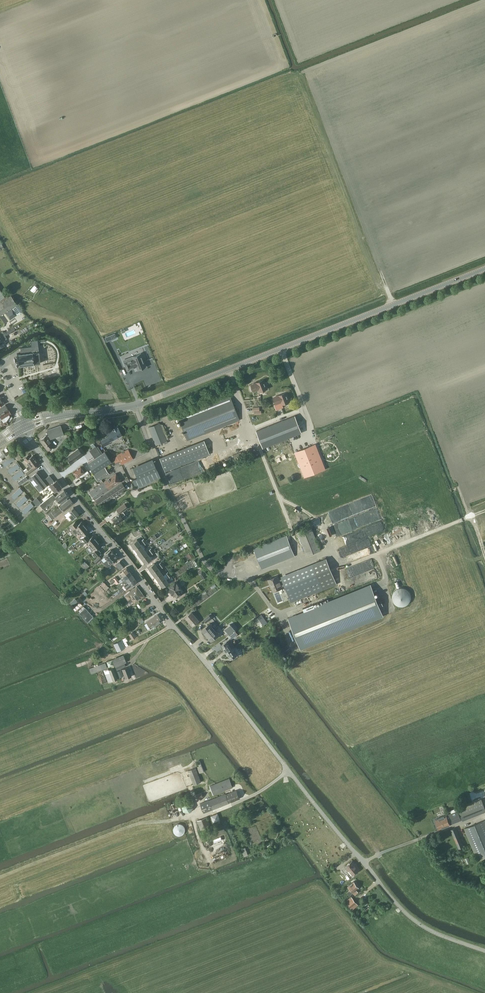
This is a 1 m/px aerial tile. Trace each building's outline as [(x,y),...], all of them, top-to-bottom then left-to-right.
[(17,304),(11,295),(0,303),(0,316),(17,304)] [(12,308),(5,313),(10,319),(16,315),(12,308)] [(26,327),(20,332),(22,335),(29,330),(26,327)] [(21,365),(39,363),(37,347),(20,349),(20,354),(17,354),(17,358),(15,358),(15,362),(18,362),(18,366),(19,365),(21,365)] [(130,358),(123,360),(127,370),(134,367),(133,366),(136,364),(138,370),(146,367),(140,354),(133,357),(130,358)] [(265,383),(264,380),(257,382),(257,383),(251,385),(254,391),(259,389),(260,392),(267,389),(266,385),(268,385),(267,382),(265,383)] [(290,401),(286,392),(279,395),(274,398),(276,404),(282,402),(283,404),(290,401)] [(188,440),(239,420),(229,395),(178,416),(188,440)] [(9,410),(5,405),(0,408),(0,416),(9,410)] [(5,424),(6,425),(8,423),(7,422),(11,415),(11,414),(9,410),(0,416),(5,424)] [(263,448),(302,433),(296,416),(257,431),(263,448)] [(156,445),(166,441),(159,423),(149,427),(156,445)] [(46,435),(40,440),(48,450),(49,449),(50,450),(51,450),(53,449),(53,447),(54,445),(49,439),(50,439),(64,434),(60,425),(47,430),(49,435),(47,437),(46,435)] [(117,428),(116,425),(112,428),(113,430),(107,433),(108,436),(101,440),(104,447),(110,444),(109,442),(122,436),(118,427),(117,428)] [(165,472),(210,454),(204,440),(159,458),(165,472)] [(3,460),(1,457),(10,451),(7,446),(0,451),(0,461),(3,460)] [(100,452),(96,446),(89,450),(95,458),(88,463),(95,473),(112,462),(105,451),(104,452),(103,450),(100,452)] [(314,446),(297,452),(305,473),(322,466),(314,446)] [(71,464),(78,459),(83,455),(78,448),(66,457),(71,464)] [(122,465),(133,459),(128,450),(117,455),(117,456),(113,458),(115,463),(120,461),(122,465)] [(12,455),(2,462),(5,466),(15,459),(12,455)] [(39,463),(33,455),(29,458),(28,456),(24,458),(26,461),(28,463),(27,464),(31,469),(25,473),(27,475),(38,467),(36,465),(39,463)] [(137,489),(161,478),(152,459),(133,467),(137,478),(133,480),(137,489)] [(17,463),(7,470),(10,473),(20,466),(17,463)] [(77,469),(73,471),(73,472),(77,477),(85,472),(87,470),(83,464),(77,468),(77,469)] [(105,467),(94,475),(98,481),(109,474),(109,473),(111,472),(108,468),(106,469),(105,467)] [(22,469),(12,476),(14,480),(24,473),(22,469)] [(48,484),(53,480),(49,475),(44,479),(38,471),(29,478),(40,491),(48,484),(49,484),(48,484)] [(94,499),(121,481),(116,473),(89,492),(94,499)] [(49,484),(48,484),(49,484),(55,492),(61,486),(57,480),(56,480),(54,481),(53,480),(48,484),(49,484)] [(122,482),(96,500),(99,506),(126,488),(122,482)] [(20,487),(11,495),(14,499),(23,491),(20,487)] [(40,505),(35,508),(38,512),(43,509),(56,499),(57,499),(59,502),(60,502),(61,504),(68,499),(66,497),(69,495),(64,489),(59,492),(60,492),(55,496),(53,494),(39,504),(40,505)] [(25,495),(16,503),(19,506),(28,498),(25,495)] [(64,511),(74,503),(70,498),(61,506),(64,511)] [(31,502),(22,510),(25,513),(34,505),(31,502)] [(117,524),(124,519),(122,516),(125,514),(123,512),(123,511),(128,507),(125,503),(117,510),(120,513),(113,518),(117,524)] [(55,517),(58,515),(63,511),(59,506),(54,510),(51,512),(55,517)] [(72,520),(79,514),(73,507),(69,511),(71,513),(69,515),(72,520)] [(12,516),(9,519),(14,525),(17,522),(12,516)] [(78,532),(86,526),(82,521),(78,524),(75,520),(69,526),(76,534),(78,532)] [(82,541),(87,536),(86,534),(90,530),(86,526),(78,532),(81,536),(79,538),(82,541)] [(306,556),(321,550),(312,527),(297,532),(306,556)] [(81,540),(78,543),(81,546),(86,542),(90,546),(97,540),(93,535),(89,538),(87,536),(82,541),(81,540)] [(262,569),(295,556),(287,536),(254,548),(262,569)] [(134,548),(141,544),(137,539),(131,544),(134,548)] [(97,540),(90,546),(93,550),(91,552),(95,557),(102,552),(98,547),(101,544),(97,540)] [(138,553),(145,548),(142,544),(141,544),(134,548),(138,553)] [(141,558),(148,553),(144,549),(145,548),(138,553),(141,558)] [(102,558),(100,560),(103,563),(107,567),(111,564),(110,563),(117,557),(111,550),(103,556),(104,556),(101,558),(102,558)] [(148,553),(141,558),(145,563),(152,559),(148,553)] [(278,575),(268,579),(273,592),(283,588),(282,586),(285,585),(292,602),(323,590),(337,584),(327,558),(313,564),(281,576),(282,579),(280,580),(278,575)] [(119,570),(125,565),(121,560),(115,565),(119,570)] [(85,570),(89,566),(85,561),(81,565),(85,570)] [(151,572),(158,567),(154,563),(148,567),(151,572)] [(123,576),(129,571),(127,567),(120,572),(122,575),(120,576),(121,578),(122,578),(123,577),(123,576)] [(156,578),(162,573),(158,567),(151,572),(156,578)] [(102,574),(100,575),(103,578),(104,577),(110,572),(107,568),(101,573),(102,574)] [(123,581),(132,574),(129,571),(123,576),(123,577),(122,578),(121,578),(123,581)] [(162,573),(156,578),(159,582),(165,578),(167,576),(170,574),(168,572),(163,575),(162,573)] [(123,581),(117,585),(119,588),(123,585),(125,583),(125,584),(126,584),(126,583),(127,582),(128,582),(134,577),(132,574),(123,581)] [(125,583),(123,585),(123,586),(124,585),(127,588),(130,586),(137,581),(134,577),(128,582),(127,582),(126,583),(126,584),(125,584),(125,583)] [(165,578),(159,582),(163,587),(169,582),(166,579),(165,578)] [(176,584),(175,583),(170,586),(171,589),(169,590),(172,594),(174,593),(177,597),(182,594),(180,591),(181,591),(180,590),(181,589),(177,583),(176,584)] [(304,611),(288,618),(301,649),(384,616),(371,584),(315,607),(313,604),(302,608),(304,611)] [(134,604),(145,596),(137,586),(124,595),(130,603),(133,601),(134,604)] [(83,606),(78,611),(80,612),(79,613),(87,623),(93,617),(85,608),(83,606)] [(193,626),(199,620),(192,612),(186,617),(193,626)] [(146,623),(144,624),(147,629),(150,628),(161,621),(157,615),(146,622),(146,623)] [(216,632),(212,627),(213,626),(211,623),(202,630),(211,641),(220,634),(218,631),(216,632)] [(125,647),(121,640),(113,644),(117,651),(125,647)] [(226,652),(232,648),(229,643),(228,643),(227,641),(221,645),(226,652)] [(232,648),(226,652),(231,660),(237,656),(235,654),(236,653),(232,648)] [(121,655),(112,659),(115,667),(124,663),(126,662),(123,654),(121,655)] [(91,674),(107,668),(105,663),(89,668),(91,674)] [(125,679),(131,676),(128,667),(122,669),(125,679)] [(108,670),(113,681),(117,679),(114,668),(108,670)] [(108,683),(113,681),(108,670),(108,669),(103,670),(108,683)] [(200,773),(204,772),(200,761),(196,763),(200,773)] [(193,785),(201,782),(196,768),(188,771),(193,785)] [(213,795),(233,787),(229,778),(210,786),(213,795)] [(240,798),(237,790),(226,794),(200,804),(204,813),(229,803),(229,802),(240,798)] [(484,812),(484,807),(482,798),(458,808),(462,820),(484,812)] [(190,813),(194,808),(192,803),(186,802),(182,806),(185,812),(190,813)] [(439,829),(462,820),(458,810),(435,819),(439,829)] [(201,830),(210,827),(207,817),(197,821),(201,830)] [(484,858),(484,820),(464,829),(478,861),(484,858)] [(174,829),(174,830),(174,831),(174,832),(175,834),(176,834),(178,835),(179,835),(180,835),(182,835),(183,834),(184,833),(185,832),(185,831),(185,829),(185,828),(184,827),(184,826),(182,825),(181,824),(180,824),(178,824),(177,824),(176,825),(175,826),(174,827),(174,829)] [(459,849),(464,846),(456,827),(451,830),(459,849)] [(346,871),(347,872),(351,877),(354,875),(354,874),(360,869),(355,863),(352,861),(344,867),(347,870),(346,871)] [(354,881),(347,887),(350,890),(349,891),(351,894),(353,893),(355,895),(359,893),(356,890),(359,888),(354,881)] [(351,896),(345,901),(352,910),(358,905),(351,896)]
